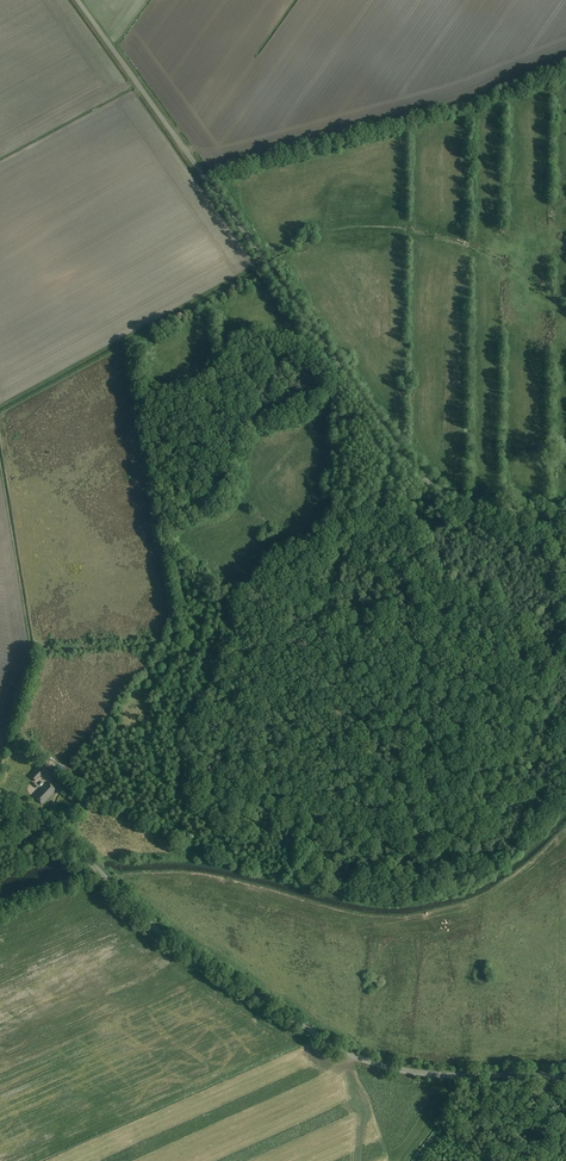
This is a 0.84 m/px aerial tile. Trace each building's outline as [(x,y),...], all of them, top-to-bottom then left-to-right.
[(29,776),(35,782),(46,770),(40,764),(29,776)] [(49,772),(59,782),(63,777),(59,773),(61,771),(56,766),(53,768),(49,772)] [(34,798),(42,805),(55,790),(47,783),(39,792),(34,798)] [(93,800),(86,794),(82,798),(89,804),(93,800)]
